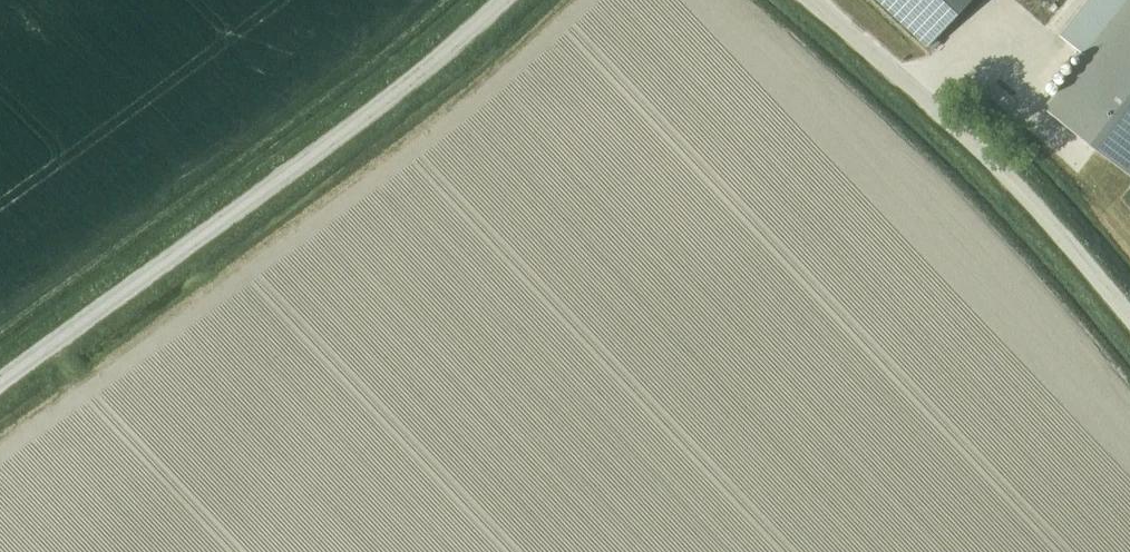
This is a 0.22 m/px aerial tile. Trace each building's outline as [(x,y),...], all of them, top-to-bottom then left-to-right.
[(927,43),(967,0),(881,0),(927,43)] [(1045,106),(1129,174),(1129,0),(1087,0),(1061,32),(1060,34),(1084,53),(1086,55),(1048,102),(1045,106)]
